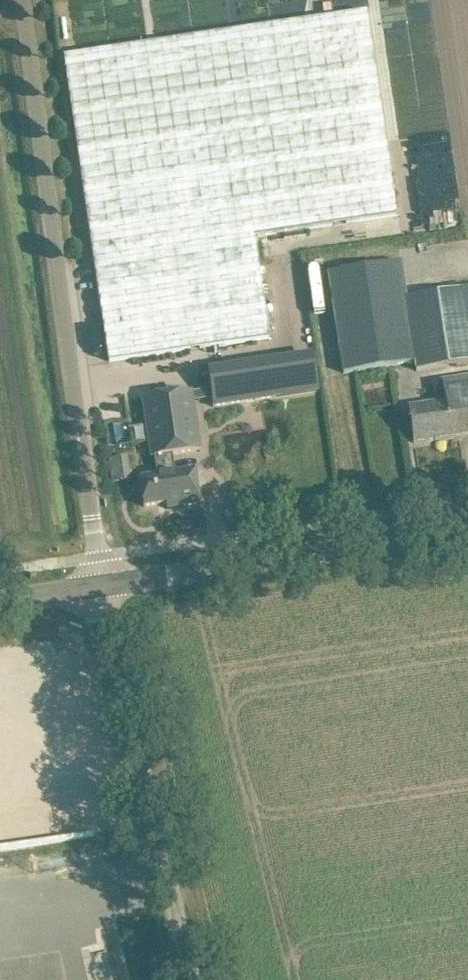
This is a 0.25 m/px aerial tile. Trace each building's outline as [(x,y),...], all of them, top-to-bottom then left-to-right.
[(66,57),(80,158),(109,362),(270,339),(255,237),(351,223),(397,216),(367,12),(321,19),(66,57)] [(401,262),(327,274),(342,374),(414,363),(415,371),(467,363),(467,289),(406,298),(401,262)] [(285,362),(208,373),(213,409),(290,397),(285,362)] [(434,382),(437,403),(409,408),(414,443),(467,435),(467,376),(434,382)] [(154,397),(142,399),(150,458),(155,458),(173,455),(202,451),(193,391),(166,395),(154,397)] [(146,478),(141,479),(145,507),(145,508),(161,505),(167,504),(168,510),(201,505),(195,471),(178,473),(176,474),(173,459),(173,455),(155,458),(158,477),(146,478)] [(0,666),(0,751),(81,739),(69,656),(0,666)]
